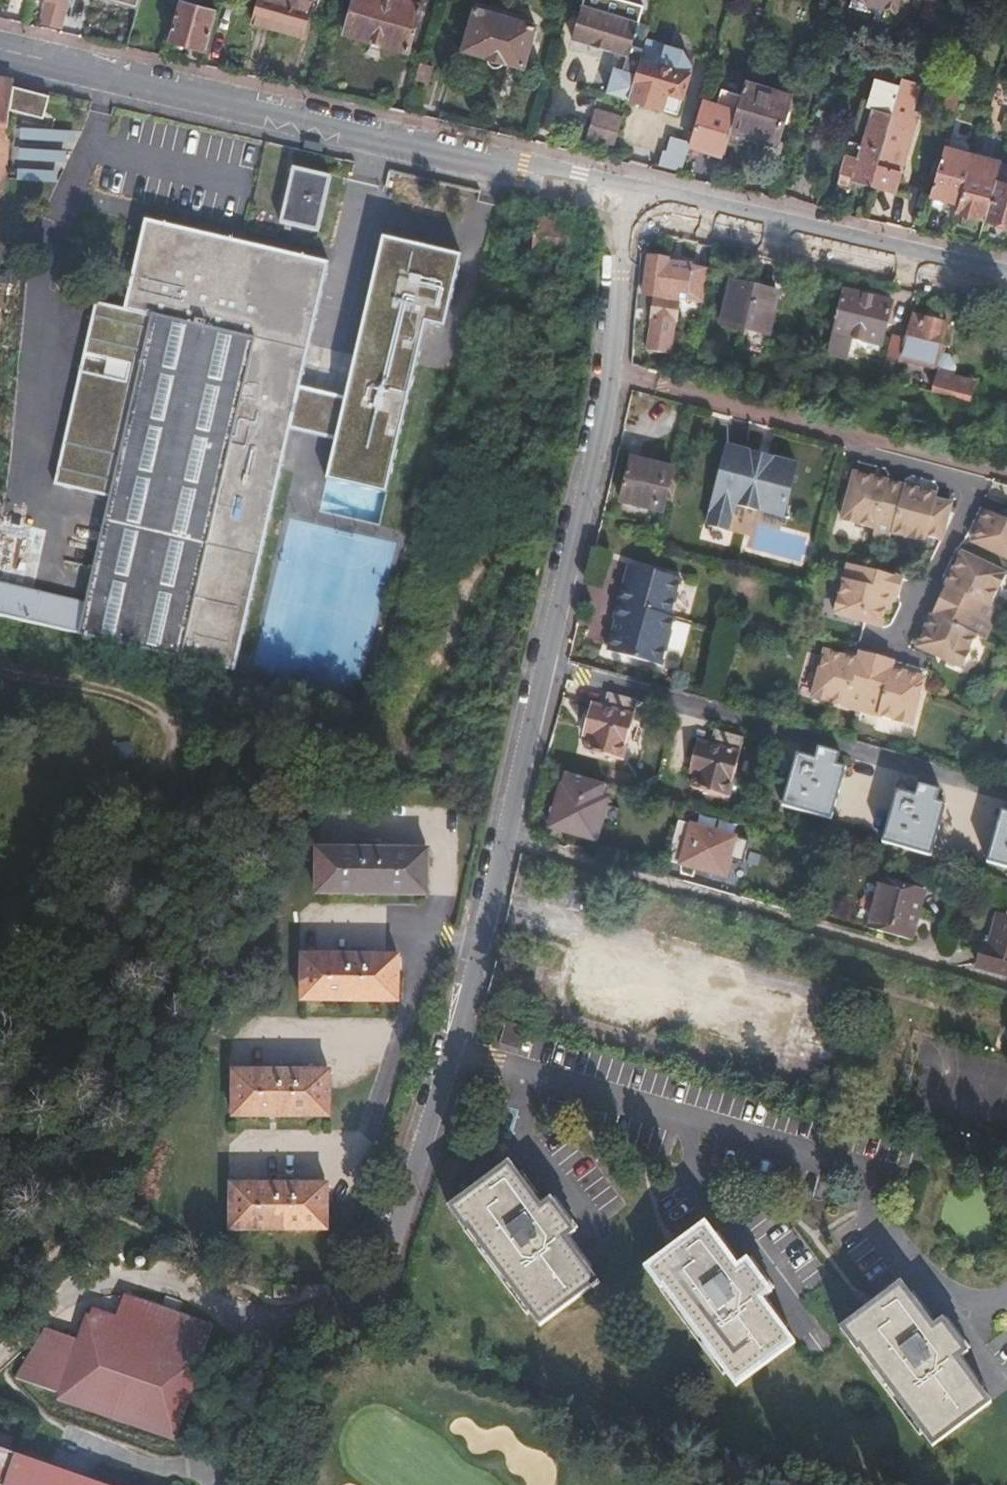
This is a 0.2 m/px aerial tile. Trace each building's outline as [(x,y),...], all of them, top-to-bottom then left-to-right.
[(57,30),(64,5),(56,3),(43,0),(40,0),(34,25),(37,26),(57,30)] [(106,2),(135,9),(138,0),(106,0),(106,2)] [(302,38),(312,0),(257,0),(251,23),(302,38)] [(406,52),(420,5),(404,0),(352,0),(343,34),(406,52)] [(894,9),(897,0),(861,0),(894,9)] [(919,17),(930,20),(934,0),(933,0),(924,0),(919,17)] [(177,1),(165,41),(203,51),(215,12),(177,1)] [(569,38),(627,55),(637,23),(579,6),(569,38)] [(503,65),(504,62),(523,67),(534,24),(498,14),(497,19),(473,12),(462,51),(488,58),(488,61),(489,64),(491,67),(494,68),(497,68),(500,67),(503,65)] [(642,50),(627,98),(661,108),(666,91),(669,91),(673,76),(686,79),(691,63),(683,48),(645,37),(642,50)] [(906,62),(905,64),(899,86),(868,187),(893,194),(926,79),(931,80),(934,70),(906,62)] [(608,68),(600,94),(618,100),(627,73),(608,68)] [(666,91),(661,108),(677,112),(682,95),(687,80),(686,79),(673,76),(669,91),(666,91)] [(0,266),(11,111),(12,90),(12,87),(13,80),(0,78),(0,266)] [(788,93),(745,80),(741,94),(736,109),(730,129),(774,141),(788,93)] [(868,187),(899,86),(879,80),(873,101),(872,108),(860,104),(838,179),(850,182),(868,187)] [(689,141),(688,145),(707,150),(723,155),(730,129),(736,109),(741,94),(722,88),(717,104),(702,99),(689,141)] [(47,98),(12,90),(11,111),(43,117),(47,98)] [(872,108),(873,101),(861,98),(860,104),(872,108)] [(587,139),(613,146),(621,118),(595,111),(587,139)] [(12,125),(10,179),(56,181),(57,164),(71,165),(72,127),(12,125)] [(658,164),(680,171),(685,157),(688,145),(689,141),(670,136),(666,150),(662,149),(658,164)] [(936,169),(928,196),(956,204),(970,155),(942,147),(936,169)] [(702,167),(718,172),(723,155),(707,150),(702,167)] [(956,204),(954,212),(957,213),(957,216),(972,220),(973,217),(983,220),(994,181),(999,164),(970,155),(956,204)] [(999,164),(994,181),(1006,185),(1006,164),(1000,161),(999,164)] [(281,224),(317,233),(331,179),(295,168),(281,224)] [(848,189),(850,182),(838,179),(837,185),(848,189)] [(255,211),(274,214),(279,183),(259,180),(255,211)] [(983,220),(1006,227),(1006,185),(994,181),(983,220)] [(530,253),(578,261),(583,229),(535,222),(530,253)] [(234,674),(331,266),(146,223),(126,312),(153,319),(103,535),(96,534),(86,576),(94,578),(87,606),(0,584),(0,618),(234,674)] [(448,249),(369,232),(315,473),(377,487),(415,314),(433,317),(448,249)] [(703,298),(707,261),(646,258),(644,295),(650,295),(647,335),(671,337),(674,296),(703,298)] [(721,323),(768,334),(777,292),(730,281),(721,323)] [(832,333),(880,345),(890,301),(843,290),(832,333)] [(944,323),(910,315),(898,359),(934,368),(938,375),(934,393),(966,402),(972,380),(949,374),(951,368),(943,354),(937,352),(944,323)] [(728,446),(710,510),(733,516),(736,504),(783,517),(797,465),(774,459),(771,470),(747,464),(750,452),(728,446)] [(750,452),(747,464),(771,470),(774,459),(750,452)] [(632,504),(653,510),(658,511),(669,467),(632,458),(622,502),(632,504)] [(878,552),(892,497),(884,494),(869,491),(851,486),(839,533),(872,541),(870,550),(878,552)] [(915,502),(900,499),(892,497),(878,552),(886,554),(888,545),(921,553),(923,546),(939,550),(948,515),(932,511),(933,507),(915,502)] [(979,514),(983,515),(990,502),(986,500),(979,514)] [(983,515),(971,541),(1006,558),(1006,505),(1005,509),(990,502),(983,515)] [(651,517),(653,510),(632,504),(630,512),(651,517)] [(952,570),(946,583),(939,597),(991,623),(998,608),(988,603),(1002,572),(961,553),(952,570)] [(681,580),(630,565),(621,595),(673,608),(681,580)] [(942,581),(946,583),(952,570),(949,568),(942,581)] [(886,602),(890,603),(895,605),(899,588),(844,574),(831,624),(878,636),(882,617),(886,602)] [(673,608),(621,595),(614,619),(616,620),(607,651),(661,666),(674,618),(671,617),(672,613),(673,608)] [(991,623),(939,597),(930,614),(923,627),(915,644),(958,665),(973,634),(983,639),(991,623)] [(923,627),(930,614),(927,612),(920,625),(923,627)] [(813,697),(861,711),(877,655),(860,650),(858,658),(857,662),(843,658),(824,653),(813,697)] [(924,678),(905,674),(890,670),(891,666),(893,659),(877,655),(861,711),(912,725),(924,678)] [(582,747),(618,758),(634,699),(604,691),(600,707),(587,703),(579,734),(585,736),(582,747)] [(690,785),(727,795),(743,736),(713,727),(709,742),(696,738),(688,769),(693,770),(690,785)] [(782,806),(829,819),(843,769),(833,765),(836,754),(817,749),(813,760),(796,755),(782,806)] [(605,782),(564,770),(549,827),(595,841),(606,800),(600,799),(605,782)] [(882,843),(931,856),(944,805),(935,802),(938,790),(918,784),(915,797),(896,791),(882,843)] [(1006,871),(1006,815),(1000,813),(985,865),(1006,871)] [(735,837),(678,821),(667,860),(724,877),(731,851),(735,837)] [(745,840),(735,837),(731,851),(740,853),(745,840)] [(314,898),(426,899),(426,856),(378,856),(378,848),(361,847),(360,855),(314,855),(314,898)] [(866,930),(908,942),(923,891),(881,878),(866,930)] [(1006,977),(1006,916),(997,913),(988,946),(983,944),(975,968),(1006,977)] [(301,958),(301,1003),(397,1003),(398,959),(369,959),(369,950),(352,950),(351,959),(301,958)] [(232,1118),(327,1119),(328,1074),(297,1073),(297,1065),(282,1065),(281,1074),(232,1073),(232,1118)] [(540,1324),(593,1286),(598,1282),(599,1281),(567,1237),(577,1229),(552,1196),(541,1203),(510,1160),(448,1205),(465,1229),(468,1227),(540,1324)] [(231,1186),(231,1229),(326,1230),(326,1186),(298,1186),(297,1178),(281,1178),(280,1186),(231,1186)] [(744,1218),(769,1244),(761,1252),(790,1281),(782,1290),(810,1318),(828,1301),(826,1299),(834,1291),(803,1260),(815,1248),(793,1227),(784,1237),(755,1207),(744,1218)] [(737,1386),(796,1341),(764,1298),(775,1290),(750,1257),(739,1265),(706,1221),(644,1266),(661,1289),(664,1288),(737,1386)] [(859,1348),(932,1444),(991,1400),(960,1358),(969,1351),(944,1316),(933,1324),(902,1281),(840,1327),(857,1350),(859,1348)] [(86,1322),(201,1360),(212,1327),(122,1296),(114,1318),(90,1310),(86,1322)] [(59,1395),(57,1400),(174,1440),(201,1360),(86,1322),(85,1321),(77,1340),(56,1394),(59,1395)] [(12,1379),(56,1394),(77,1340),(44,1329),(12,1379)] [(0,1448),(0,1484),(107,1484),(0,1448)]
